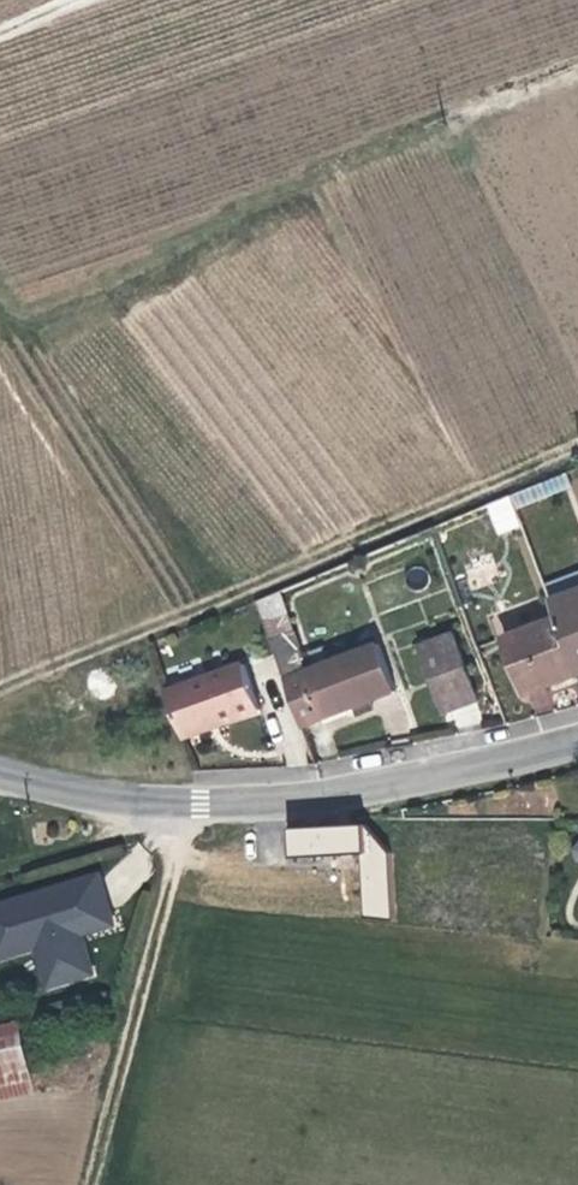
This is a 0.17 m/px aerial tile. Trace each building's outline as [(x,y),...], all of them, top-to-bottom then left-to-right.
[(485,504),(496,535),(519,527),(509,496),(485,504)] [(545,599),(555,624),(574,675),(577,673),(577,587),(545,599)] [(270,592),(252,600),(297,731),(392,699),(375,648),(301,673),(270,592)] [(574,675),(555,624),(502,643),(523,701),(577,682),(574,675)] [(450,644),(417,655),(442,725),(474,713),(450,644)] [(163,689),(179,736),(271,707),(256,660),(163,689)] [(357,826),(286,830),(287,858),(360,853),(357,826)] [(363,826),(357,826),(360,853),(363,917),(390,918),(389,854),(363,826)] [(0,904),(0,959),(36,948),(48,988),(94,974),(82,933),(114,924),(100,875),(0,904)]
